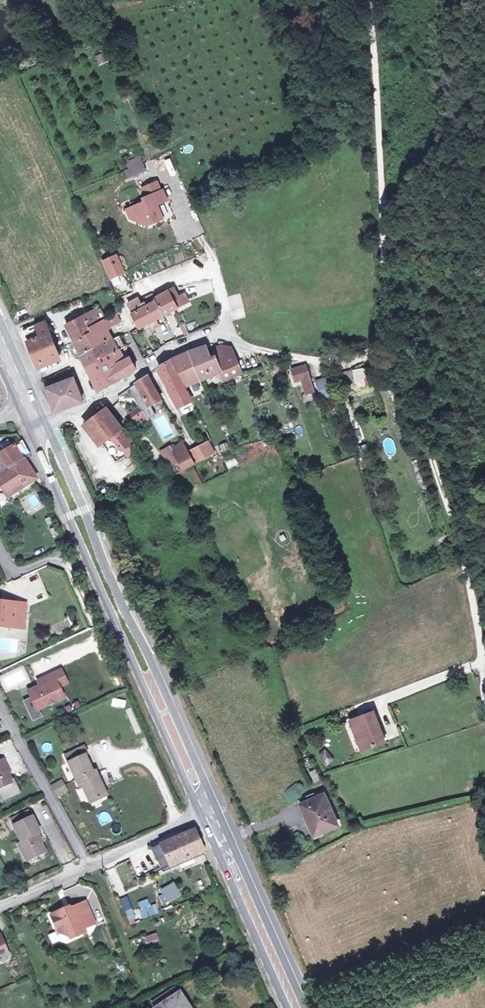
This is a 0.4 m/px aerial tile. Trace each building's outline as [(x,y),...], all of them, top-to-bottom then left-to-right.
[(121,158),(124,165),(141,158),(139,151),(121,158)] [(141,158),(124,165),(127,172),(144,165),(141,158)] [(136,215),(147,220),(163,214),(157,200),(166,196),(162,187),(159,188),(155,178),(142,183),(146,193),(143,195),(144,198),(132,203),(136,215)] [(111,272),(125,267),(117,249),(104,255),(111,272)] [(143,305),(132,311),(139,325),(148,320),(154,317),(188,299),(184,291),(177,295),(173,286),(154,295),(155,298),(147,303),(145,299),(141,301),(143,305)] [(143,295),(145,299),(147,303),(155,298),(154,295),(152,291),(143,295)] [(127,300),(132,311),(143,305),(141,301),(138,295),(127,300)] [(74,340),(91,332),(88,326),(104,318),(101,312),(97,314),(94,308),(65,323),(74,340)] [(91,332),(96,345),(111,337),(105,326),(119,318),(116,311),(104,318),(88,326),(91,332)] [(158,324),(154,317),(148,320),(151,327),(158,324)] [(21,328),(25,338),(38,332),(38,335),(41,334),(51,356),(60,352),(45,318),(21,328)] [(38,332),(25,338),(35,363),(51,356),(41,334),(38,335),(38,332)] [(80,353),(96,345),(91,332),(74,340),(80,353)] [(116,334),(111,337),(96,345),(80,353),(86,363),(99,356),(98,355),(117,346),(122,344),(116,334)] [(205,344),(199,346),(211,373),(219,370),(219,368),(236,361),(229,345),(222,344),(207,349),(205,344)] [(122,358),(117,346),(98,355),(99,356),(86,363),(91,374),(122,358)] [(189,349),(200,377),(211,373),(199,346),(189,349)] [(186,383),(200,377),(189,349),(171,357),(180,376),(182,375),(186,383)] [(129,355),(122,358),(91,374),(98,389),(125,374),(131,370),(135,365),(129,355)] [(190,397),(180,376),(171,357),(157,365),(177,404),(190,397)] [(275,367),(282,365),(280,358),(273,360),(275,367)] [(219,368),(219,370),(223,378),(241,371),(236,361),(219,368)] [(302,379),(310,376),(306,364),(292,369),(296,380),(302,379)] [(353,380),(354,385),(365,384),(363,368),(343,370),(343,381),(353,380)] [(150,403),(161,397),(148,372),(136,381),(149,404),(150,403)] [(82,398),(72,375),(44,385),(54,409),(82,398)] [(310,376),(302,379),(306,393),(315,391),(310,376)] [(326,399),(327,412),(335,412),(333,389),(326,389),(325,378),(316,379),(318,400),(326,399)] [(136,381),(130,385),(141,405),(147,416),(155,412),(150,403),(149,404),(136,381)] [(97,412),(103,419),(90,429),(99,442),(110,433),(121,448),(133,439),(107,405),(97,412)] [(141,405),(131,411),(138,422),(147,416),(141,405)] [(97,412),(84,422),(90,429),(103,419),(97,412)] [(225,425),(227,433),(237,431),(235,423),(225,425)] [(350,432),(356,443),(363,439),(357,428),(350,432)] [(380,444),(390,455),(398,447),(388,437),(380,444)] [(23,455),(28,453),(30,452),(23,438),(0,451),(0,452),(1,453),(7,464),(23,455)] [(182,466),(193,460),(183,440),(174,445),(172,447),(178,459),(182,466)] [(207,440),(198,444),(203,455),(212,451),(207,440)] [(173,442),(161,448),(163,451),(162,452),(171,463),(178,459),(172,447),(174,445),(173,442)] [(198,444),(189,449),(195,461),(204,456),(203,455),(198,444)] [(23,455),(7,464),(0,468),(0,484),(7,494),(35,476),(23,455)] [(4,623),(10,623),(15,619),(25,620),(27,603),(6,601),(3,598),(0,599),(0,624),(4,623)] [(56,670),(62,683),(68,680),(62,667),(56,670)] [(35,686),(32,695),(38,707),(65,694),(60,684),(62,683),(56,670),(46,675),(48,680),(41,683),(35,686)] [(48,680),(46,675),(38,678),(41,683),(48,680)] [(38,707),(32,695),(26,698),(35,717),(41,714),(38,707)] [(361,721),(370,737),(390,726),(375,699),(352,711),(358,722),(361,721)] [(367,739),(370,737),(361,721),(358,722),(367,739)] [(108,792),(97,768),(94,769),(86,752),(89,750),(86,743),(66,752),(80,783),(83,782),(91,799),(108,792)] [(327,765),(334,759),(325,748),(318,754),(327,765)] [(0,757),(0,785),(16,777),(12,769),(15,768),(8,754),(1,757),(0,757)] [(318,780),(324,777),(319,766),(313,769),(318,780)] [(63,777),(52,783),(56,790),(57,792),(68,786),(63,777)] [(301,800),(306,814),(312,811),(320,831),(337,823),(324,791),(301,800)] [(312,811),(306,814),(314,833),(320,831),(312,811)] [(23,838),(31,854),(31,855),(46,848),(38,831),(41,830),(33,814),(16,822),(23,838)] [(204,848),(194,827),(151,845),(161,867),(200,849),(204,848)] [(31,854),(23,838),(19,840),(27,856),(31,854)] [(200,849),(161,867),(162,870),(201,852),(200,849)] [(199,889),(209,885),(203,869),(193,873),(199,889)] [(163,886),(174,904),(186,897),(175,879),(163,886)] [(127,896),(119,899),(127,922),(135,919),(127,896)] [(154,900),(137,904),(141,919),(158,914),(154,900)] [(75,901),(52,912),(60,928),(62,927),(70,929),(75,927),(78,932),(88,928),(75,901)] [(75,927),(70,929),(72,935),(78,932),(75,927)] [(10,951),(2,932),(0,933),(0,956),(10,951)] [(144,935),(145,943),(157,942),(157,934),(144,935)] [(160,1007),(192,1007),(177,984),(155,999),(160,1007)]
